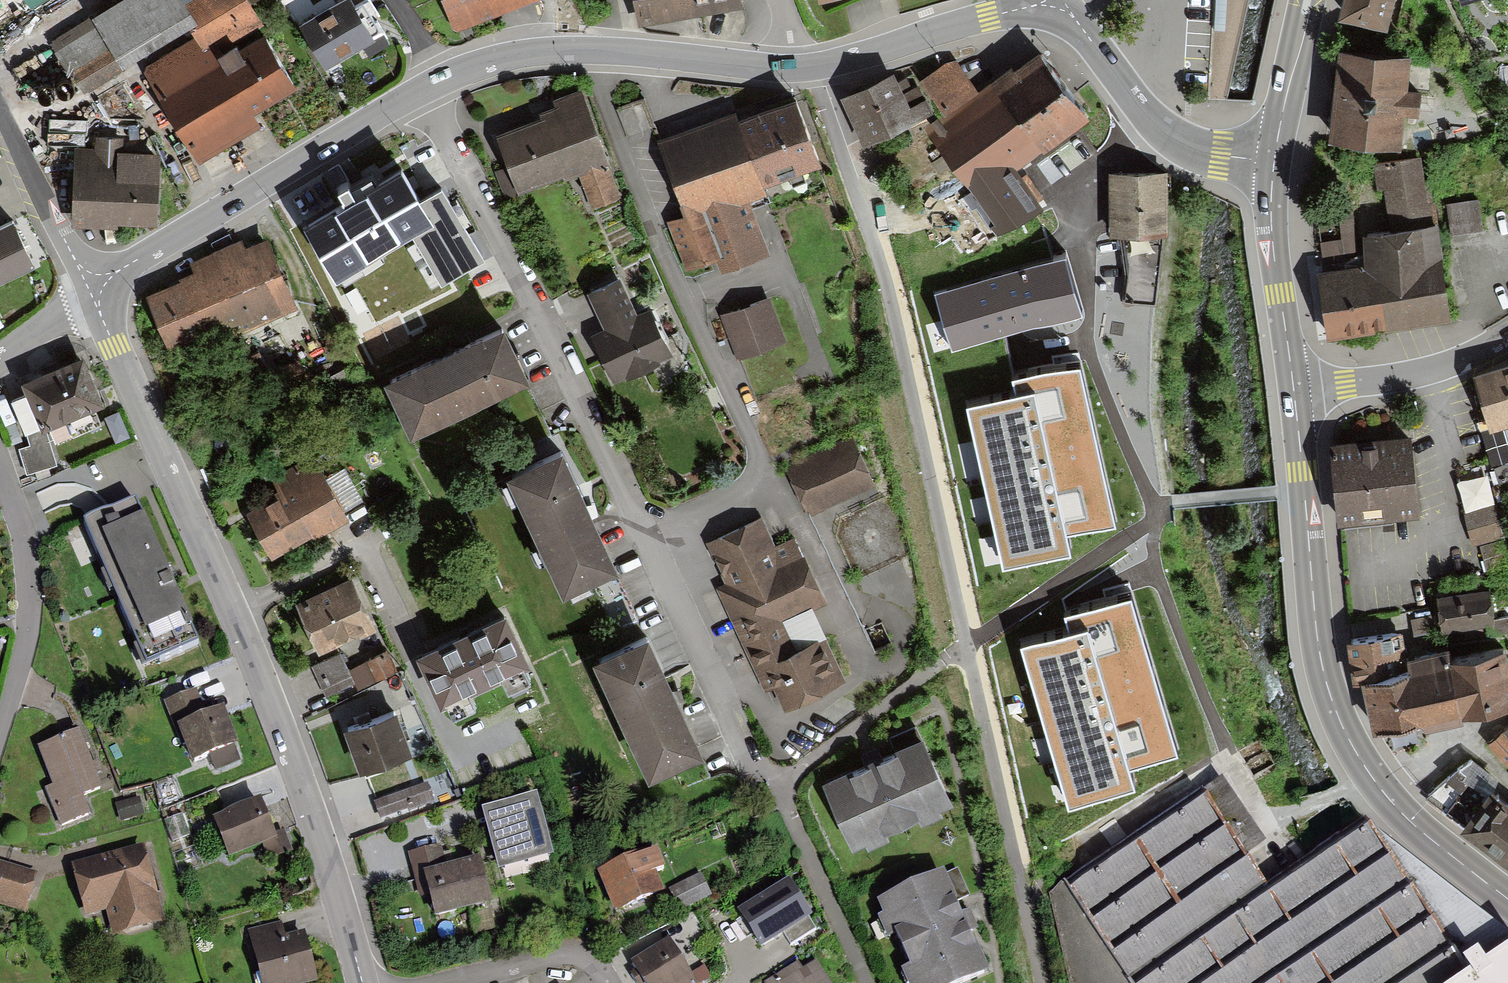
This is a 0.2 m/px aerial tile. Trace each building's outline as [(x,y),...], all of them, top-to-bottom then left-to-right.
[(31,9),(46,0),(26,0),(31,9)] [(204,171),(268,133),(261,121),(302,97),(244,0),(125,0),(49,45),(84,105),(144,69),(204,171)] [(455,33),(538,0),(442,0),(455,33)] [(643,26),(746,6),(743,0),(637,0),(643,26)] [(1338,20),(1387,32),(1395,0),(1343,0),(1338,20)] [(352,3),(304,31),(329,73),(377,44),(352,3)] [(1213,53),(1192,52),(1191,92),(1212,92),(1213,53)] [(1411,63),(1340,55),(1330,144),(1401,152),(1405,119),(1417,121),(1419,98),(1407,96),(1411,63)] [(947,65),(918,84),(943,118),(925,131),(970,192),(964,197),(994,238),(1019,228),(1042,212),(1016,173),(1089,121),(1040,59),(1018,73),(1014,67),(979,94),(956,63),(947,65)] [(840,100),(863,148),(932,114),(918,85),(913,88),(908,78),(898,82),(894,74),(840,100)] [(490,135),(512,194),(572,172),(586,210),(616,198),(575,91),(547,101),(551,112),(490,135)] [(810,167),(789,109),(733,129),(729,116),(709,123),(654,144),(682,220),(665,227),(681,271),(713,260),(717,272),(763,255),(742,199),(758,194),(755,188),(771,182),(765,168),(787,160),(792,173),(810,167)] [(1389,234),(1438,226),(1435,202),(1429,202),(1422,160),(1374,165),(1378,191),(1383,192),(1389,234)] [(77,163),(74,220),(160,224),(163,167),(77,163)] [(308,228),(336,276),(413,233),(437,219),(427,200),(410,171),(308,228)] [(1111,174),(1111,241),(1122,241),(1167,241),(1167,174),(1111,174)] [(444,191),(427,200),(437,219),(413,233),(441,282),(483,259),(444,191)] [(1480,229),(1477,203),(1447,207),(1450,232),(1480,229)] [(1318,221),(1324,273),(1365,267),(1363,235),(1362,216),(1318,221)] [(0,232),(0,287),(38,270),(16,224),(0,232)] [(1327,341),(1451,322),(1438,226),(1389,234),(1363,235),(1365,267),(1324,273),(1317,274),(1327,341)] [(1154,306),(1167,241),(1122,241),(1126,275),(1123,303),(1154,306)] [(147,296),(170,351),(230,326),(234,334),(296,308),(268,243),(244,253),(240,242),(188,264),(194,276),(147,296)] [(1065,254),(933,292),(949,346),(1010,329),(1081,309),(1065,254)] [(617,281),(586,294),(605,338),(593,343),(609,381),(665,357),(645,311),(632,316),(617,281)] [(719,316),(735,357),(778,341),(762,299),(719,316)] [(392,380),(418,434),(533,380),(508,326),(392,380)] [(27,398),(43,435),(47,434),(106,410),(86,361),(23,387),(27,398)] [(1013,394),(967,404),(1002,563),(1068,549),(1064,529),(1112,518),(1078,363),(1018,375),(1010,377),(1013,394)] [(1489,429),(1490,435),(1507,429),(1507,368),(1473,378),(1489,429)] [(56,466),(47,434),(43,435),(27,398),(11,404),(24,437),(27,436),(30,445),(19,450),(27,475),(56,466)] [(119,413),(105,419),(116,443),(129,437),(119,413)] [(1490,435),(1489,429),(1482,432),(1491,468),(1507,462),(1507,429),(1490,435)] [(785,468),(805,512),(870,483),(850,439),(785,468)] [(1328,451),(1337,528),(1417,518),(1408,442),(1328,451)] [(247,509),(272,555),(295,542),(294,540),(311,531),(314,537),(351,517),(314,453),(271,477),(279,490),(247,509)] [(567,453),(514,478),(569,594),(622,570),(567,453)] [(83,517),(145,661),(193,640),(131,497),(83,517)] [(1497,506),(1466,515),(1475,548),(1480,546),(1505,539),(1497,506)] [(754,520),(704,543),(721,581),(713,585),(773,713),(839,682),(804,607),(818,600),(790,540),(768,550),(754,520)] [(1480,546),(1488,572),(1507,566),(1507,550),(1505,539),(1480,546)] [(295,599),(319,650),(378,626),(352,573),(295,599)] [(1489,592),(1435,600),(1440,636),(1494,628),(1489,592)] [(1070,635),(1022,649),(1069,808),(1131,790),(1125,771),(1174,756),(1129,602),(1066,620),(1070,635)] [(416,647),(440,700),(530,657),(506,605),(416,647)] [(1395,635),(1346,642),(1353,682),(1365,680),(1402,674),(1399,659),(1395,635)] [(601,661),(655,775),(707,750),(653,637),(601,661)] [(387,646),(349,667),(355,681),(358,687),(398,666),(387,646)] [(349,667),(341,649),(312,664),(327,695),(355,681),(349,667)] [(1441,652),(1399,659),(1402,674),(1410,721),(1411,726),(1452,719),(1451,713),(1443,665),(1441,652)] [(1443,665),(1451,713),(1507,704),(1507,684),(1502,685),(1497,655),(1443,665)] [(1410,721),(1402,674),(1365,680),(1373,727),(1410,721)] [(186,740),(194,762),(211,755),(215,767),(239,759),(234,747),(239,745),(225,708),(205,715),(195,689),(165,701),(181,742),(186,740)] [(343,724),(361,769),(413,750),(397,706),(343,724)] [(1487,742),(1507,767),(1507,724),(1487,742)] [(91,814),(83,795),(103,787),(80,729),(37,746),(53,785),(44,789),(60,826),(91,814)] [(822,785),(851,849),(949,806),(920,741),(822,785)] [(1494,780),(1466,760),(1422,797),(1460,826),(1486,791),(1494,780)] [(1364,823),(1336,842),(1267,888),(1244,855),(1266,840),(1224,779),(1068,885),(1135,982),(1507,982),(1507,925),(1364,823)] [(428,783),(374,802),(381,820),(435,803),(428,783)] [(1456,831),(1507,869),(1507,807),(1486,791),(1460,826),(1456,831)] [(554,856),(537,794),(483,809),(499,871),(554,856)] [(138,798),(115,804),(121,822),(144,815),(138,798)] [(213,821),(227,861),(262,849),(267,864),(289,856),(282,837),(272,840),(260,805),(213,821)] [(191,834),(183,814),(164,821),(173,843),(191,834)] [(144,844),(72,863),(84,916),(107,912),(113,936),(166,922),(144,844)] [(429,895),(436,917),(492,903),(480,856),(447,865),(441,844),(408,853),(420,896),(429,895)] [(598,870),(616,912),(665,890),(657,870),(666,867),(657,847),(647,851),(646,849),(598,870)] [(0,863),(0,905),(26,914),(38,873),(0,861),(0,863)] [(701,873),(668,888),(680,911),(712,896),(701,873)] [(881,903),(918,982),(968,982),(990,973),(944,874),(881,903)] [(814,915),(791,877),(738,909),(761,947),(785,933),(809,918),(814,915)] [(1069,982),(1135,982),(1068,885),(1054,895),(1069,982)] [(809,918),(785,933),(791,943),(815,928),(809,918)] [(258,982),(316,982),(304,936),(282,942),(278,925),(245,934),(258,982)] [(645,982),(698,982),(669,935),(649,948),(631,960),(635,967),(630,970),(639,982),(642,982),(644,982),(645,982)] [(817,961),(804,969),(799,961),(764,982),(831,982),(817,961)] [(710,975),(703,965),(694,970),(701,981),(710,975)]
